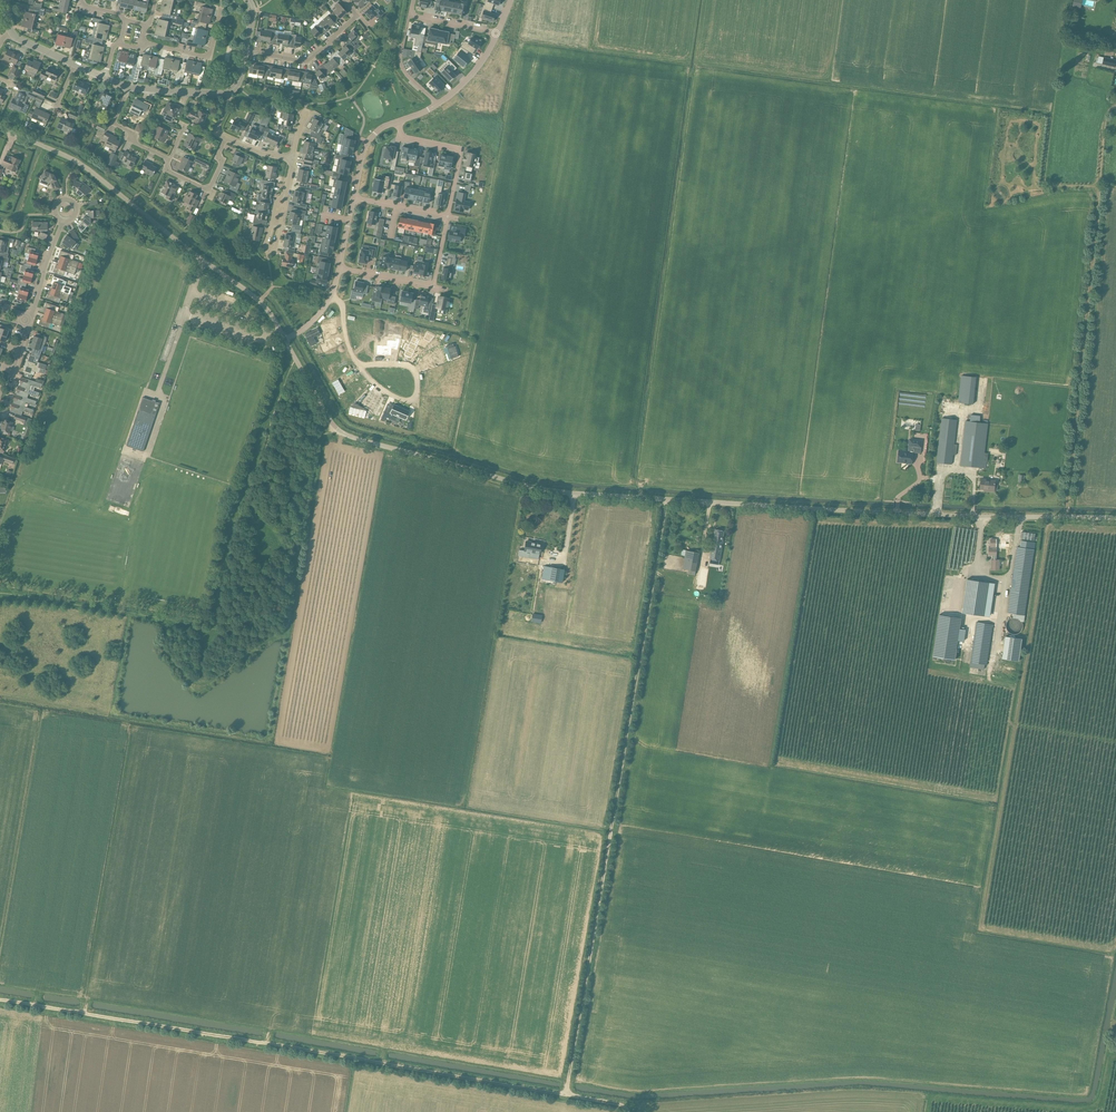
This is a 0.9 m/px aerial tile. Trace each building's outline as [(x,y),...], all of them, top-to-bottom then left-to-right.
[(120,6),(127,8),(129,0),(121,0),(120,6)] [(133,10),(135,0),(129,0),(127,8),(133,10)] [(140,11),(142,2),(138,1),(138,0),(135,0),(133,10),(140,11)] [(142,2),(140,11),(146,13),(149,0),(147,0),(146,3),(142,2)] [(419,2),(419,7),(427,8),(428,2),(431,3),(432,0),(419,0),(419,2)] [(434,10),(441,11),(443,0),(436,0),(436,2),(434,10)] [(441,11),(442,11),(447,12),(449,1),(443,0),(441,11)] [(449,1),(447,12),(452,13),(455,1),(454,2),(449,1)] [(455,1),(452,13),(458,14),(458,15),(461,1),(461,2),(455,1)] [(461,1),(458,15),(464,16),(467,2),(461,1)] [(201,6),(199,14),(211,16),(213,9),(204,7),(205,4),(206,4),(196,2),(196,5),(201,6)] [(339,18),(340,19),(346,13),(338,3),(335,6),(337,9),(333,12),(331,14),(337,20),(339,18)] [(68,7),(59,5),(58,10),(53,8),(52,11),(67,14),(68,7)] [(169,15),(168,18),(183,21),(184,19),(181,19),(180,17),(177,16),(178,9),(173,7),(162,5),(160,13),(169,15)] [(483,5),(479,17),(493,22),(495,15),(489,13),(491,8),(483,5)] [(376,9),(373,6),(364,13),(370,20),(376,15),(378,17),(383,13),(378,7),(376,9)] [(24,19),(36,23),(38,15),(43,16),(45,9),(36,7),(35,11),(34,14),(26,12),(24,19)] [(330,13),(324,19),(325,21),(330,26),(332,24),(333,26),(338,22),(337,20),(331,14),(330,13)] [(192,20),(191,23),(199,25),(200,22),(209,24),(211,16),(199,14),(197,21),(192,20)] [(95,22),(93,29),(108,33),(110,26),(101,23),(102,20),(102,21),(102,20),(93,18),(92,22),(95,22)] [(183,21),(168,18),(167,21),(158,19),(157,26),(168,29),(170,22),(176,23),(176,24),(182,25),(183,21)] [(36,23),(24,19),(22,27),(31,29),(30,32),(29,32),(38,35),(39,31),(34,30),(36,23)] [(317,25),(324,34),(329,30),(327,28),(330,26),(325,21),(324,19),(317,25)] [(199,25),(191,23),(190,27),(196,28),(194,35),(206,38),(208,31),(199,29),(199,25)] [(314,27),(310,31),(312,34),(316,38),(319,36),(320,38),(324,34),(317,25),(316,24),(314,27)] [(417,51),(421,52),(423,43),(424,36),(424,35),(419,34),(420,27),(412,25),(410,37),(416,38),(414,46),(418,47),(417,51)] [(56,44),(63,46),(66,34),(68,29),(57,26),(54,35),(54,36),(55,35),(58,36),(56,44)] [(168,29),(157,26),(155,34),(164,36),(163,39),(162,39),(162,40),(178,43),(179,39),(178,39),(178,38),(174,37),(174,38),(167,36),(168,29)] [(351,32),(347,36),(351,40),(348,43),(352,47),(355,51),(360,46),(357,44),(360,41),(358,39),(361,35),(355,28),(351,31),(351,32)] [(428,37),(424,36),(423,43),(435,45),(438,30),(429,28),(428,37)] [(89,36),(88,40),(96,42),(97,38),(106,41),(108,33),(93,29),(93,30),(94,32),(93,35),(92,35),(91,37),(89,36)] [(273,45),(275,30),(267,29),(266,32),(265,41),(267,41),(267,44),(273,45)] [(275,30),(273,45),(279,46),(279,43),(282,44),(283,34),(284,32),(275,30)] [(438,30),(435,45),(436,45),(436,42),(449,45),(450,43),(451,40),(447,39),(448,36),(449,32),(447,32),(447,31),(443,30),(442,31),(438,30)] [(73,36),(66,34),(63,46),(70,48),(73,39),(76,40),(76,41),(78,32),(75,31),(73,36)] [(257,31),(255,42),(261,43),(261,40),(265,41),(266,32),(261,31),(260,32),(257,31)] [(283,34),(282,44),(285,44),(285,47),(290,48),(293,34),(291,34),(289,35),(283,34)] [(296,35),(293,34),(290,48),(296,49),(296,46),(300,47),(301,38),(296,37),(296,35)] [(204,46),(206,38),(194,35),(193,42),(187,41),(186,45),(195,47),(196,47),(195,47),(196,44),(204,46)] [(480,42),(481,40),(476,39),(476,40),(472,37),(469,42),(464,41),(460,47),(461,47),(469,52),(472,54),(476,48),(477,49),(481,43),(480,42)] [(87,51),(102,54),(104,47),(95,45),(96,42),(88,40),(85,39),(85,41),(85,43),(92,45),(92,48),(89,47),(87,48),(87,51)] [(342,50),(348,57),(352,53),(354,56),(357,53),(347,42),(343,46),(344,48),(342,50)] [(453,59),(463,68),(463,67),(464,67),(467,62),(470,59),(469,58),(466,55),(468,52),(461,47),(458,50),(460,51),(453,59)] [(16,54),(8,50),(4,59),(14,64),(8,78),(12,79),(12,78),(14,79),(22,62),(18,60),(20,54),(16,53),(16,54)] [(85,50),(83,57),(82,61),(95,64),(95,61),(100,62),(102,54),(87,51),(85,50)] [(348,57),(342,50),(339,52),(338,50),(334,54),(343,65),(345,63),(345,62),(344,60),(348,57)] [(116,56),(113,70),(119,71),(120,67),(125,68),(126,64),(128,52),(121,51),(120,57),(116,56)] [(414,58),(411,60),(410,58),(407,60),(408,62),(415,73),(422,68),(417,60),(420,58),(421,52),(417,51),(415,51),(414,58)] [(128,52),(126,64),(133,66),(131,74),(130,73),(129,76),(128,80),(133,81),(135,72),(135,71),(137,64),(134,63),(136,54),(128,52)] [(135,72),(133,81),(137,82),(138,78),(139,73),(140,70),(141,70),(142,67),(145,67),(145,70),(147,70),(150,56),(143,54),(141,63),(138,62),(138,61),(137,64),(135,71),(135,72)] [(331,60),(329,62),(335,69),(339,65),(341,67),(343,65),(334,54),(329,58),(331,60)] [(150,56),(147,70),(155,72),(154,75),(157,76),(159,67),(156,67),(158,58),(150,56)] [(170,71),(172,59),(165,57),(163,66),(160,65),(160,64),(159,67),(157,76),(158,74),(161,74),(162,69),(170,71)] [(1104,57),(1102,64),(1115,67),(1115,62),(1115,60),(1113,59),(1110,59),(1104,57)] [(172,59),(170,71),(177,73),(176,78),(179,79),(180,77),(181,70),(178,70),(180,61),(172,59)] [(446,66),(441,72),(450,81),(456,76),(452,72),(452,71),(453,70),(454,71),(457,68),(449,60),(448,59),(445,62),(448,65),(447,66),(446,66)] [(36,64),(29,60),(25,69),(29,71),(28,74),(34,77),(35,74),(36,74),(41,64),(36,62),(36,64)] [(181,70),(180,77),(183,77),(185,72),(191,74),(194,62),(187,60),(185,69),(182,68),(182,67),(181,70)] [(194,62),(191,74),(199,75),(198,81),(201,82),(203,73),(200,73),(202,64),(194,62)] [(249,73),(258,75),(259,66),(256,66),(256,63),(251,62),(249,73)] [(325,62),(320,66),(322,68),(327,73),(328,74),(330,72),(335,69),(329,62),(326,64),(325,62)] [(263,74),(267,75),(268,65),(263,64),(262,67),(259,66),(258,75),(263,76),(263,74)] [(268,65),(267,75),(266,77),(275,78),(277,69),(274,69),(274,66),(268,65)] [(328,74),(327,73),(322,68),(320,66),(316,70),(317,72),(315,74),(321,81),(328,74)] [(59,72),(49,67),(46,73),(42,71),(40,77),(45,79),(47,76),(55,80),(59,72)] [(284,80),(284,78),(286,68),(280,67),(280,70),(277,69),(275,78),(284,80)] [(287,80),(292,81),(294,70),(286,68),(284,78),(287,79),(287,80)] [(430,68),(427,71),(431,76),(435,73),(430,68)] [(292,81),(301,83),(303,71),(294,70),(292,81)] [(303,72),(301,83),(318,86),(315,79),(311,78),(312,75),(309,75),(309,72),(303,71),(303,72)] [(433,82),(431,84),(434,87),(434,88),(436,90),(438,92),(440,90),(445,86),(436,76),(434,79),(431,81),(433,82)] [(84,84),(77,80),(73,89),(86,95),(90,85),(85,82),(84,84)] [(327,89),(324,83),(318,85),(321,92),(327,89)] [(29,92),(36,95),(44,98),(46,94),(34,89),(32,93),(30,92),(29,92)] [(103,93),(99,91),(96,97),(101,99),(103,103),(101,106),(106,109),(108,105),(109,106),(113,98),(108,95),(109,94),(110,94),(105,92),(104,92),(103,93)] [(13,99),(10,106),(14,108),(25,113),(25,114),(28,109),(28,108),(22,106),(23,103),(26,96),(24,95),(19,92),(15,100),(13,99)] [(143,104),(134,100),(132,104),(133,104),(130,111),(131,111),(130,112),(138,116),(139,115),(142,110),(148,112),(152,105),(144,102),(143,104)] [(175,106),(169,103),(166,110),(167,113),(171,115),(170,116),(173,118),(172,120),(175,114),(181,116),(184,109),(180,107),(176,105),(175,106)] [(42,112),(36,108),(34,112),(30,111),(28,116),(32,117),(32,116),(38,119),(37,120),(44,123),(45,121),(47,121),(49,115),(45,113),(45,114),(42,113),(42,112)] [(279,118),(283,119),(292,120),(294,114),(288,113),(288,110),(281,108),(279,118)] [(193,111),(189,109),(185,116),(195,120),(194,122),(202,126),(207,115),(199,111),(197,115),(192,112),(193,111)] [(254,116),(249,113),(245,120),(250,123),(254,116)] [(313,123),(312,124),(324,130),(326,131),(329,126),(326,124),(328,120),(325,118),(320,116),(317,120),(315,119),(314,119),(313,119),(312,122),(313,123)] [(67,120),(62,118),(57,127),(62,130),(63,128),(74,133),(76,129),(72,128),(74,124),(66,121),(67,120)] [(292,120),(283,119),(281,124),(278,124),(277,128),(284,129),(285,126),(291,127),(292,120)] [(241,123),(234,120),(234,121),(235,121),(234,124),(232,124),(230,129),(238,132),(239,129),(243,131),(246,123),(243,121),(241,123)] [(259,128),(253,125),(251,128),(250,131),(248,136),(257,140),(260,134),(263,136),(263,134),(266,127),(267,125),(261,122),(260,125),(259,128)] [(145,126),(138,123),(135,130),(141,133),(145,126)] [(106,127),(99,124),(96,128),(104,132),(106,127)] [(312,124),(309,129),(314,132),(318,134),(317,135),(316,138),(317,139),(322,140),(323,138),(320,136),(324,130),(312,124)] [(168,131),(156,125),(155,129),(157,130),(153,138),(163,143),(164,140),(165,140),(168,135),(167,134),(168,131)] [(264,141),(270,144),(274,135),(269,132),(270,129),(266,127),(263,134),(267,136),(264,141)] [(341,145),(354,147),(355,140),(352,140),(352,136),(353,134),(353,132),(346,128),(345,130),(344,135),(343,134),(341,145)] [(112,136),(105,133),(103,137),(108,140),(106,145),(111,148),(110,150),(115,152),(119,142),(111,138),(112,136)] [(202,139),(190,133),(184,146),(194,151),(198,142),(200,143),(202,139)] [(274,135),(270,144),(275,147),(278,141),(281,143),(284,136),(281,134),(281,135),(280,134),(278,137),(274,135)] [(305,141),(304,147),(319,150),(314,149),(316,144),(305,141)] [(336,154),(339,155),(348,157),(349,153),(352,154),(354,147),(341,145),(339,155),(336,154)] [(393,159),(395,147),(391,146),(390,148),(386,147),(385,152),(384,152),(383,156),(384,157),(384,158),(393,159)] [(319,150),(304,147),(302,153),(313,155),(315,155),(315,154),(318,155),(319,150)] [(411,149),(402,147),(401,152),(404,153),(403,157),(402,160),(409,162),(411,149)] [(411,149),(409,162),(415,163),(416,158),(418,150),(411,149)] [(248,156),(236,150),(234,154),(235,155),(232,162),(233,163),(232,165),(233,166),(236,167),(237,167),(238,165),(240,166),(242,161),(245,162),(246,161),(248,156)] [(130,154),(125,151),(121,160),(125,161),(124,163),(132,167),(134,163),(136,158),(130,155),(130,154)] [(112,152),(106,163),(113,167),(118,155),(112,152)] [(434,168),(435,161),(431,160),(432,153),(431,153),(426,152),(425,157),(424,158),(421,157),(420,163),(423,164),(423,166),(434,168)] [(464,161),(463,165),(467,166),(466,171),(471,172),(472,170),(472,167),(474,168),(474,166),(475,162),(478,163),(479,158),(476,157),(477,154),(472,154),(472,153),(471,153),(466,152),(465,157),(464,161)] [(444,169),(446,156),(445,156),(445,155),(442,154),(442,155),(440,155),(437,167),(442,168),(444,169)] [(349,168),(350,167),(351,162),(351,161),(343,160),(344,156),(348,157),(336,155),(335,159),(338,159),(337,166),(349,168)] [(14,158),(12,157),(11,160),(10,159),(10,158),(9,158),(6,156),(4,161),(2,165),(8,168),(7,169),(15,172),(18,166),(20,160),(18,160),(18,158),(16,157),(14,158)] [(446,156),(444,169),(450,170),(453,158),(453,157),(446,156)] [(194,162),(183,157),(180,164),(181,164),(179,168),(187,172),(190,165),(192,166),(194,162)] [(196,157),(194,161),(202,165),(201,166),(209,170),(212,164),(196,157)] [(151,163),(145,161),(141,168),(146,170),(145,173),(152,176),(156,168),(150,165),(151,163)] [(299,169),(298,175),(309,177),(310,171),(311,167),(314,167),(315,168),(316,164),(315,164),(312,163),(304,162),(303,166),(303,170),(299,169)] [(277,168),(268,166),(266,177),(276,179),(277,173),(276,173),(277,168)] [(333,175),(339,177),(340,173),(348,175),(348,174),(349,174),(350,169),(349,169),(349,168),(342,167),(337,166),(336,172),(333,172),(333,175)] [(229,170),(224,182),(229,184),(231,185),(229,188),(233,190),(235,187),(240,175),(234,173),(229,170)] [(50,173),(49,171),(46,172),(45,171),(39,179),(39,180),(40,181),(39,184),(47,187),(49,182),(51,183),(53,189),(55,189),(55,190),(60,189),(55,177),(53,177),(54,175),(50,173)] [(465,171),(463,180),(471,181),(473,173),(471,172),(466,171),(465,171)] [(308,183),(309,177),(298,175),(297,181),(308,183)] [(333,186),(337,187),(345,189),(346,182),(339,180),(339,177),(333,175),(332,179),(334,180),(333,186)] [(375,178),(374,183),(373,183),(372,187),(373,187),(372,191),(381,193),(383,188),(389,189),(392,177),(382,175),(381,180),(375,178)] [(443,206),(443,205),(446,193),(441,192),(443,181),(438,179),(434,197),(438,198),(436,204),(442,206),(443,206)] [(260,187),(259,190),(262,191),(271,193),(273,187),(269,186),(270,182),(265,180),(262,180),(260,187)] [(75,181),(74,181),(72,188),(76,190),(74,193),(77,194),(80,197),(84,194),(85,195),(91,191),(86,186),(87,185),(86,185),(82,183),(82,182),(80,184),(74,182),(75,181)] [(167,181),(161,193),(167,196),(166,199),(172,201),(178,187),(174,185),(175,185),(167,181)] [(404,181),(402,189),(405,190),(404,192),(403,198),(410,199),(412,188),(409,187),(410,183),(404,181)] [(400,197),(402,186),(391,184),(391,188),(394,189),(393,196),(400,197)] [(335,187),(334,193),(344,195),(345,189),(337,187),(333,186),(335,187)] [(418,189),(416,200),(417,200),(422,202),(424,191),(425,189),(419,187),(418,189)] [(412,188),(410,199),(415,200),(416,200),(418,189),(412,188)] [(295,191),(294,196),(304,198),(307,199),(308,193),(309,194),(310,190),(303,189),(303,192),(295,191)] [(424,191),(422,202),(423,202),(429,203),(431,193),(431,190),(425,189),(424,191)] [(236,195),(227,190),(226,194),(222,192),(218,200),(226,204),(229,198),(234,200),(236,195)] [(271,193),(262,191),(261,194),(259,194),(257,201),(260,202),(266,203),(267,198),(270,199),(271,193)] [(197,195),(190,192),(188,196),(186,195),(183,201),(189,204),(187,209),(194,212),(199,201),(195,199),(197,195)] [(458,192),(455,207),(456,207),(455,210),(463,212),(463,209),(468,210),(469,202),(463,201),(465,194),(458,192)] [(334,193),(333,200),(342,202),(344,195),(334,193)] [(294,196),(292,202),(297,203),(296,206),(299,207),(305,208),(306,209),(307,205),(303,204),(304,198),(294,196)] [(342,202),(333,200),(331,207),(341,209),(342,202)] [(255,212),(258,212),(264,213),(265,209),(268,210),(269,203),(266,203),(260,202),(259,205),(256,204),(255,212)] [(102,209),(100,208),(98,208),(96,209),(96,210),(92,210),(92,211),(90,211),(90,210),(85,210),(85,216),(84,217),(83,218),(84,220),(78,226),(81,233),(91,223),(90,218),(100,218),(99,213),(100,213),(102,211),(102,209)] [(289,218),(300,220),(304,221),(306,211),(299,210),(298,213),(290,212),(289,218)] [(267,214),(264,213),(258,212),(257,216),(254,215),(252,222),(261,224),(262,220),(266,220),(267,214)] [(369,212),(367,223),(375,224),(378,213),(369,212)] [(196,216),(190,214),(186,223),(191,225),(196,216)] [(206,217),(200,214),(196,222),(202,225),(206,217)] [(400,217),(398,227),(404,229),(405,229),(407,218),(400,217)] [(292,227),(291,232),(301,234),(300,234),(302,226),(299,225),(300,220),(289,218),(288,223),(294,225),(293,228),(292,227)] [(376,236),(381,237),(382,228),(384,219),(382,219),(379,218),(378,227),(376,236)] [(410,230),(410,233),(415,234),(416,231),(418,221),(417,221),(413,220),(412,220),(410,230)] [(418,221),(416,231),(421,232),(422,232),(424,222),(418,221)] [(47,222),(33,222),(33,230),(41,230),(41,232),(39,237),(45,240),(47,235),(46,234),(46,230),(47,230),(47,222)] [(424,222),(422,232),(428,234),(430,223),(424,222)] [(430,223),(428,234),(434,235),(438,236),(439,230),(438,230),(439,225),(430,223)] [(327,225),(326,232),(336,234),(337,227),(327,225)] [(262,228),(252,226),(252,230),(250,230),(249,234),(251,234),(250,239),(259,241),(260,232),(262,232),(262,228)] [(459,240),(460,234),(464,235),(465,229),(457,227),(456,232),(450,231),(448,240),(452,241),(451,241),(452,242),(452,241),(455,241),(455,242),(455,241),(459,242),(459,241),(459,240)] [(79,239),(73,229),(70,231),(72,236),(70,238),(67,235),(64,240),(65,241),(64,243),(71,248),(72,246),(73,246),(76,242),(75,241),(79,239)] [(291,232),(288,231),(288,232),(289,232),(288,235),(286,234),(284,240),(296,243),(297,238),(300,238),(301,234),(291,232)] [(322,237),(322,238),(335,240),(336,234),(326,232),(325,238),(322,237)] [(9,248),(11,239),(3,237),(2,240),(0,240),(0,246),(5,247),(9,248)] [(322,238),(321,244),(333,246),(335,240),(322,238)] [(294,252),(296,243),(284,240),(283,246),(287,247),(286,251),(294,252)] [(333,246),(321,244),(319,254),(328,256),(329,253),(332,253),(333,246)] [(0,256),(9,258),(8,258),(9,253),(7,253),(9,248),(5,247),(0,246),(0,252),(1,252),(0,256)] [(368,257),(373,258),(376,248),(368,246),(367,250),(361,249),(360,253),(359,258),(358,262),(367,264),(368,257)] [(27,247),(25,256),(29,257),(37,259),(39,254),(35,253),(36,249),(27,247)] [(59,262),(77,268),(79,262),(69,259),(71,254),(61,250),(58,257),(59,258),(60,259),(59,262)] [(292,254),(286,252),(285,258),(283,258),(282,265),(292,267),(295,267),(296,263),(293,263),(294,260),(291,260),(292,254)] [(298,254),(294,253),(293,256),(297,257),(297,259),(301,260),(300,264),(301,264),(303,255),(302,255),(302,254),(298,254)] [(395,259),(393,269),(398,270),(400,260),(401,256),(396,255),(395,259)] [(1,266),(4,267),(5,262),(8,262),(9,258),(0,256),(0,266),(1,266)] [(318,256),(317,261),(320,262),(319,268),(329,270),(330,263),(324,262),(325,258),(318,256)] [(389,257),(383,256),(382,260),(382,261),(379,261),(378,266),(387,268),(389,257)] [(25,260),(23,265),(31,268),(32,264),(36,265),(37,259),(29,257),(28,260),(25,260)] [(448,257),(445,268),(444,267),(443,272),(442,272),(441,275),(442,275),(441,280),(450,281),(453,269),(450,269),(452,258),(448,257)] [(398,270),(402,271),(405,271),(407,261),(401,260),(400,260),(398,270)] [(420,274),(422,261),(416,260),(413,273),(415,274),(420,274)] [(422,261),(420,274),(429,276),(430,271),(427,271),(429,263),(422,261)] [(74,274),(77,268),(59,262),(58,265),(56,265),(55,265),(53,272),(63,276),(65,271),(74,274)] [(24,276),(32,278),(34,272),(30,271),(31,268),(23,265),(22,265),(20,271),(25,272),(24,276)] [(315,274),(317,275),(327,277),(329,270),(319,268),(316,267),(315,274)] [(311,280),(310,284),(316,285),(317,282),(326,283),(327,277),(317,275),(316,281),(311,280)] [(32,278),(24,276),(23,279),(19,278),(17,284),(18,284),(26,286),(27,283),(31,284),(32,278)] [(70,294),(73,295),(74,293),(70,292),(72,288),(62,285),(64,280),(53,277),(51,283),(52,284),(53,285),(52,288),(70,294)] [(364,284),(361,283),(361,282),(356,281),(354,290),(352,290),(350,298),(355,299),(356,295),(362,294),(362,293),(366,294),(368,286),(364,285),(364,284)] [(25,289),(26,286),(18,284),(17,289),(15,289),(14,292),(19,294),(27,296),(29,290),(25,289)] [(384,287),(378,286),(376,294),(373,293),(372,300),(381,302),(382,298),(385,287),(384,287)] [(386,287),(385,287),(382,298),(388,299),(387,303),(394,304),(396,297),(389,295),(390,288),(389,288),(389,287),(386,287)] [(67,300),(68,298),(70,294),(52,288),(51,291),(49,291),(48,291),(46,298),(56,302),(58,297),(67,300)] [(414,309),(416,300),(415,300),(411,299),(413,293),(409,293),(409,292),(406,291),(406,292),(402,291),(402,292),(401,292),(400,296),(401,296),(401,297),(400,301),(410,303),(409,310),(413,311),(413,312),(414,309)] [(19,294),(14,292),(13,296),(15,296),(13,302),(21,304),(22,301),(26,302),(27,296),(19,294)] [(421,295),(420,300),(416,299),(416,300),(415,304),(419,304),(418,305),(423,306),(421,314),(428,315),(431,303),(428,303),(429,296),(421,295)] [(447,307),(449,299),(438,296),(436,307),(446,309),(446,307),(448,307),(447,307)] [(45,311),(44,314),(64,321),(65,321),(67,316),(64,315),(64,314),(55,311),(56,306),(46,303),(44,309),(44,310),(45,311)] [(63,326),(64,321),(44,314),(43,317),(42,317),(41,317),(38,324),(49,328),(51,323),(60,326),(60,325),(63,326)] [(325,344),(321,346),(324,352),(336,346),(333,340),(331,341),(329,334),(336,333),(334,323),(334,324),(322,326),(321,326),(323,336),(323,335),(324,335),(325,344)] [(7,336),(9,331),(4,329),(5,326),(0,325),(0,334),(7,336)] [(317,328),(304,335),(310,346),(317,343),(314,337),(320,334),(317,328)] [(427,332),(424,339),(430,342),(435,336),(427,332)] [(44,345),(47,337),(46,337),(41,335),(40,338),(34,336),(32,341),(44,345)] [(356,338),(358,346),(361,345),(363,351),(370,349),(370,348),(370,349),(368,343),(369,343),(367,335),(356,338)] [(429,354),(418,361),(423,368),(436,359),(431,352),(430,351),(440,339),(435,335),(435,336),(430,342),(423,349),(429,354)] [(377,345),(377,354),(382,355),(386,355),(391,355),(392,348),(393,348),(393,349),(397,350),(400,339),(395,338),(395,340),(387,340),(387,346),(377,345)] [(406,343),(403,349),(406,351),(404,355),(411,358),(418,345),(417,345),(419,341),(417,340),(415,344),(410,342),(409,345),(406,343)] [(32,341),(30,347),(33,348),(32,352),(40,354),(42,351),(44,345),(32,341)] [(454,344),(447,346),(451,359),(458,357),(454,344)] [(332,368),(335,374),(344,369),(343,369),(341,365),(344,363),(342,358),(343,358),(339,350),(334,352),(334,351),(331,353),(326,356),(330,364),(336,361),(339,365),(332,368)] [(39,358),(40,354),(32,352),(31,355),(29,355),(28,359),(27,358),(25,363),(38,367),(48,370),(47,374),(48,374),(49,371),(48,370),(50,366),(40,363),(35,361),(36,357),(39,358)] [(453,364),(454,368),(461,365),(461,366),(464,365),(462,360),(452,363),(452,364),(453,364)] [(38,367),(25,363),(24,368),(25,368),(23,373),(26,373),(25,376),(31,378),(32,375),(30,375),(32,370),(39,373),(39,372),(45,374),(45,373),(47,374),(48,370),(38,367)] [(977,377),(963,376),(960,403),(974,404),(977,377)] [(18,386),(39,393),(28,389),(30,385),(41,388),(42,384),(21,377),(19,383),(20,383),(19,386),(18,385),(18,386)] [(349,391),(344,396),(352,402),(360,394),(356,390),(362,383),(355,377),(352,381),(351,380),(348,384),(345,388),(349,391)] [(15,394),(36,401),(26,397),(27,393),(38,397),(39,393),(18,386),(16,391),(17,391),(16,394),(15,394)] [(367,396),(362,403),(373,410),(374,410),(375,410),(374,411),(378,414),(382,407),(378,405),(377,404),(381,398),(372,393),(369,398),(367,396)] [(12,403),(34,410),(23,406),(24,402),(35,406),(36,401),(15,394),(13,400),(14,400),(13,403),(12,403)] [(127,443),(126,446),(129,446),(143,451),(156,414),(151,413),(152,411),(156,400),(153,399),(152,401),(149,399),(143,397),(127,443)] [(32,414),(34,410),(12,403),(11,408),(10,412),(21,415),(23,411),(32,414)] [(438,412),(439,412),(439,406),(435,405),(428,404),(428,410),(424,409),(424,415),(423,415),(423,416),(424,416),(423,417),(422,425),(432,426),(433,420),(435,420),(436,411),(438,412)] [(382,416),(381,419),(384,421),(386,417),(395,421),(397,416),(400,417),(406,419),(407,416),(409,411),(394,405),(393,406),(391,405),(387,413),(384,411),(382,416)] [(26,418),(16,414),(14,418),(25,422),(30,424),(31,419),(26,417),(26,418)] [(981,416),(971,415),(970,422),(966,421),(961,465),(986,468),(987,461),(984,461),(989,424),(987,424),(988,420),(983,419),(982,423),(980,423),(981,416)] [(943,418),(938,462),(953,464),(954,455),(956,455),(957,445),(955,444),(958,420),(943,418)] [(3,419),(2,423),(3,424),(2,426),(1,425),(0,429),(0,430),(9,433),(13,422),(3,419)] [(0,437),(0,450),(4,451),(8,440),(3,438),(0,437)] [(909,438),(908,446),(921,447),(922,440),(909,438)] [(899,450),(898,462),(912,464),(914,452),(913,452),(914,449),(908,448),(908,451),(899,450)] [(17,459),(6,455),(4,461),(15,465),(17,459)] [(981,483),(980,489),(980,488),(986,489),(986,490),(989,490),(989,492),(994,492),(994,491),(994,490),(997,490),(998,484),(995,484),(995,480),(981,479),(981,483)] [(710,559),(710,563),(719,565),(720,561),(723,540),(722,540),(724,531),(715,529),(714,539),(713,539),(710,559)] [(1010,546),(1010,535),(996,535),(996,539),(991,539),(991,547),(989,547),(989,555),(993,555),(992,559),(997,559),(997,546),(1010,546)] [(1036,542),(1022,540),(1021,547),(1019,546),(1009,612),(1026,614),(1036,542)] [(525,551),(524,557),(524,556),(525,556),(531,557),(531,558),(531,557),(531,558),(534,558),(535,553),(540,553),(541,546),(541,544),(535,543),(534,543),(532,543),(532,542),(531,542),(526,541),(526,542),(524,551),(525,551)] [(699,553),(686,551),(684,569),(689,570),(689,573),(695,574),(696,570),(696,571),(699,553)] [(991,559),(991,570),(1000,570),(1000,559),(997,559),(992,559),(991,559)] [(546,580),(550,580),(562,583),(565,569),(545,566),(542,579),(546,580)] [(719,582),(720,570),(707,569),(706,580),(719,582)] [(705,587),(707,576),(700,575),(699,577),(698,585),(705,587)] [(973,580),(967,579),(962,613),(984,616),(989,583),(973,580)] [(533,614),(531,621),(541,623),(541,621),(542,615),(533,614)] [(939,615),(933,656),(955,660),(958,640),(964,641),(965,630),(960,629),(961,623),(961,618),(939,615)] [(977,622),(970,662),(987,665),(991,635),(992,630),(993,624),(980,623),(977,622)] [(1002,658),(1001,669),(1018,672),(1019,660),(1022,638),(1005,636),(1002,658)]
